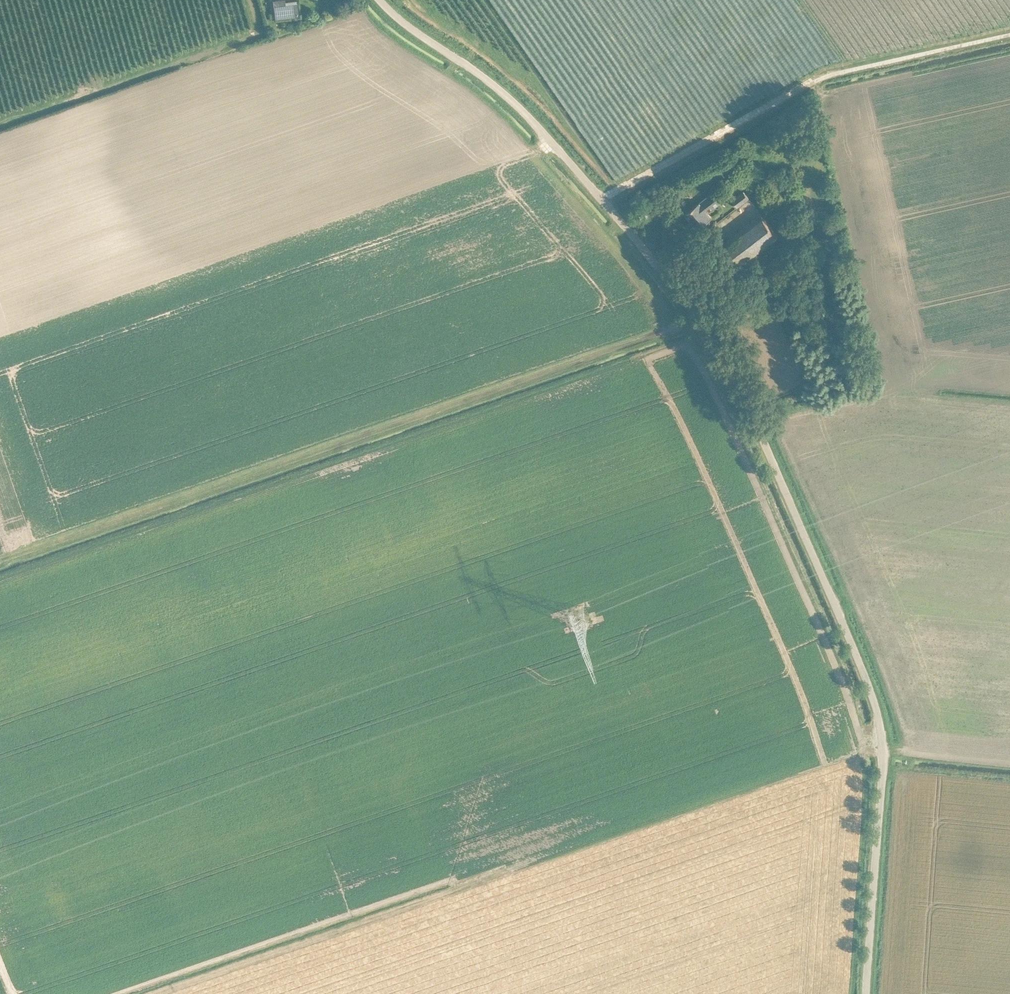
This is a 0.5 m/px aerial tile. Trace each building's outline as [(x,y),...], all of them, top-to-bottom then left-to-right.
[(274,18),(298,15),(297,0),(295,0),(285,1),(285,0),(273,0),(274,18)] [(697,229),(705,222),(712,217),(708,212),(721,202),(713,192),(700,202),(685,213),(697,229)] [(748,200),(743,193),(732,202),(738,208),(748,200)] [(740,266),(748,260),(778,236),(761,214),(723,243),(740,266)]
